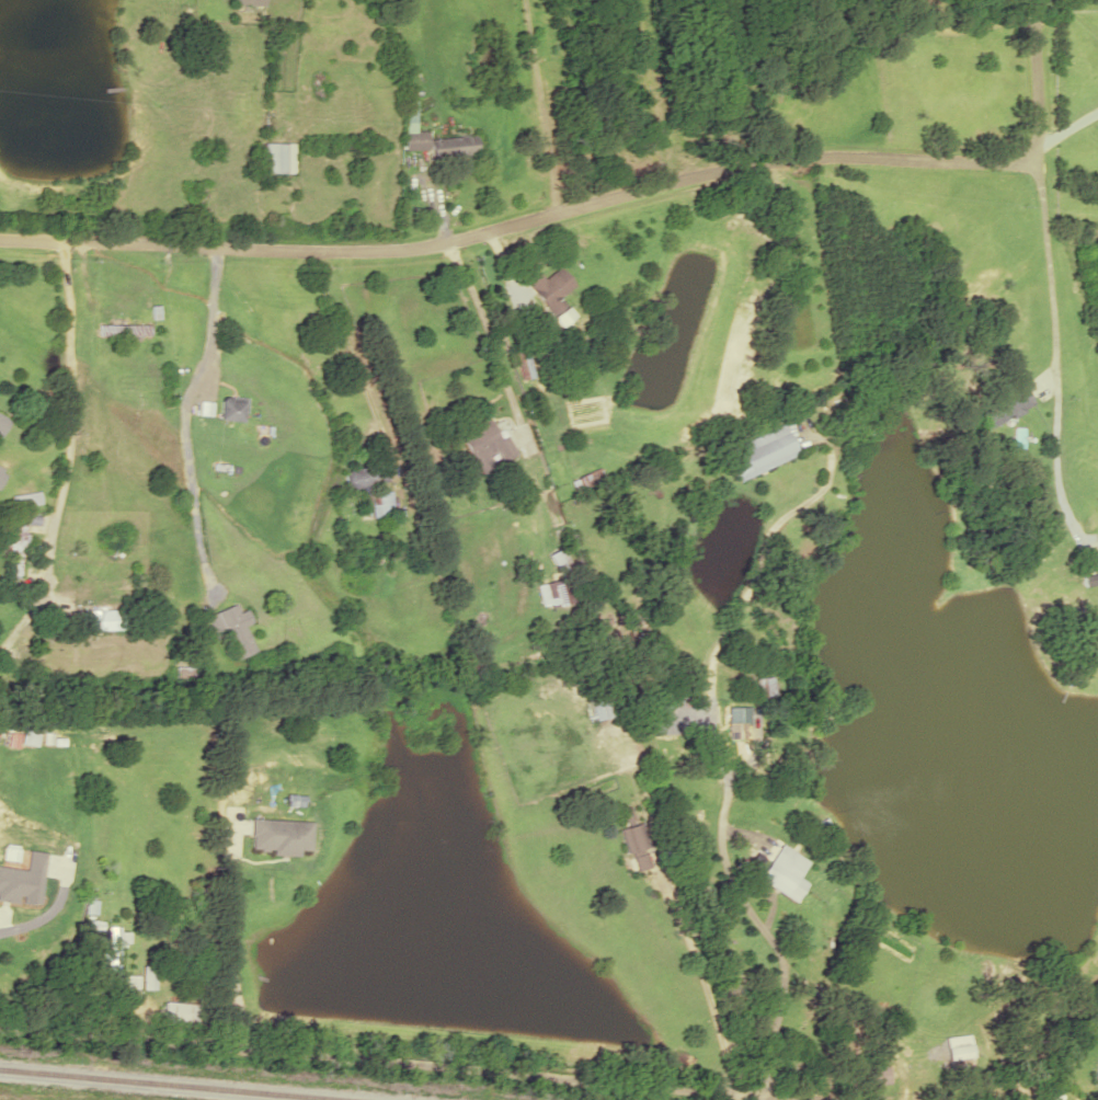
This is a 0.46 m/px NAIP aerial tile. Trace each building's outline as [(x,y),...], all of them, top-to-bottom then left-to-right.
[(404,101),(404,150),(427,150),(427,132),(414,132),(414,101),(404,101)] [(429,140),(431,160),(477,155),(475,135),(429,140)] [(293,144),(262,144),(262,174),(293,174),(293,144)] [(98,335),(148,335),(148,324),(98,324),(98,335)] [(519,381),(533,377),(526,349),(512,353),(519,381)] [(1032,405),(1021,384),(988,400),(999,421),(1032,405)] [(218,420),(240,421),(241,399),(219,398),(218,420)] [(499,462),(514,453),(490,414),(457,434),(473,461),(492,450),(499,462)] [(723,449),(735,480),(796,455),(784,425),(723,449)] [(346,490),(386,481),(382,463),(342,471),(346,490)] [(372,491),(372,517),(391,517),(391,491),(372,491)] [(37,493),(11,494),(11,504),(38,504),(37,493)] [(8,574),(20,575),(24,523),(11,522),(8,574)] [(1090,565),(1091,573),(1080,575),(1081,585),(1097,582),(1097,564),(1090,565)] [(543,607),(563,601),(556,578),(536,585),(543,607)] [(214,637),(225,633),(235,658),(253,651),(243,625),(250,622),(245,609),(236,612),(233,604),(205,615),(214,637)] [(123,629),(123,610),(81,610),(81,629),(123,629)] [(746,680),(748,698),(774,695),(772,677),(746,680)] [(589,701),(595,720),(608,715),(602,696),(589,701)] [(727,707),(727,724),(746,724),(746,707),(727,707)] [(648,867),(636,823),(619,828),(631,872),(648,867)] [(795,852),(780,843),(758,878),(786,896),(802,871),(788,863),(795,852)] [(37,922),(8,917),(12,891),(0,889),(0,928),(35,933),(37,922)] [(106,971),(116,971),(116,945),(127,945),(127,932),(117,932),(117,927),(106,927),(106,971)] [(195,1002),(162,1002),(162,1023),(195,1023),(195,1002)] [(929,1051),(929,1059),(971,1058),(971,1047),(944,1047),(944,1050),(929,1051)]
